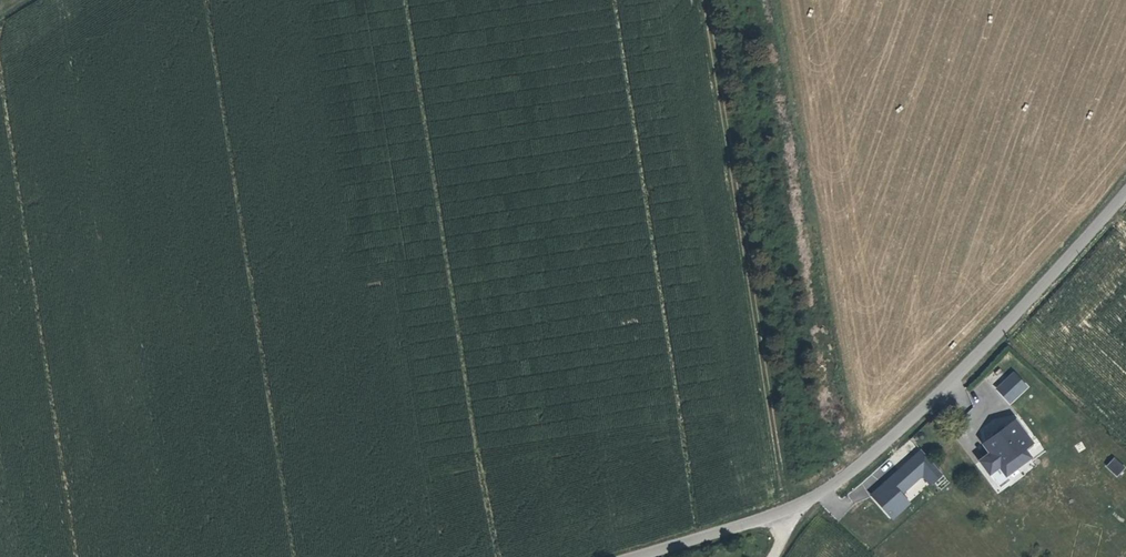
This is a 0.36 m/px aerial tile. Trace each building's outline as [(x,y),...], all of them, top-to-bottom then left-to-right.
[(995,484),(1028,458),(1021,450),(1030,443),(1013,421),(982,445),(991,455),(979,464),(995,484)] [(1104,466),(1116,477),(1125,466),(1113,456),(1104,466)] [(898,492),(918,471),(909,462),(888,483),(898,492)]
